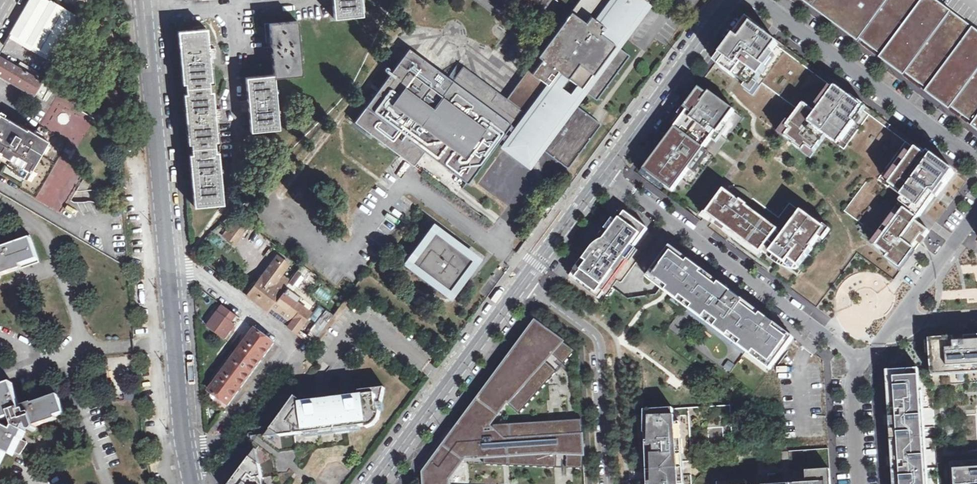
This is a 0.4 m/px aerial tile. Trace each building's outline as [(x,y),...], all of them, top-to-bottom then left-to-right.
[(50,0),(30,0),(11,33),(54,58),(78,16),(50,0)] [(334,19),(362,16),(361,0),(332,0),(334,19)] [(464,73),(451,92),(403,56),(376,93),(354,122),(413,166),(424,151),(467,183),(500,139),(510,125),(518,131),(520,132),(523,129),(571,164),(601,124),(572,102),(582,89),(596,100),(629,55),(614,44),(603,36),(624,9),(635,18),(636,19),(650,0),(586,0),(524,84),(527,87),(511,108),(464,73)] [(451,92),(464,73),(511,108),(527,87),(524,84),(586,0),(579,0),(506,99),(463,66),(452,81),(409,48),(403,56),(451,92)] [(935,0),(802,0),(976,131),(976,31),(935,0)] [(603,36),(614,44),(635,18),(624,9),(603,36)] [(763,84),(789,103),(815,69),(749,19),(722,56),(727,59),(721,67),(735,78),(736,77),(747,85),(752,89),(759,80),(763,84)] [(273,74),(274,77),(301,75),(296,21),(269,23),(271,47),(264,48),(265,53),(268,52),(268,55),(272,54),(273,74)] [(209,59),(216,59),(215,53),(215,49),(208,49),(206,28),(178,31),(183,83),(185,83),(187,94),(184,94),(189,143),(191,143),(192,154),(189,154),(194,206),(199,206),(222,203),(220,182),(228,181),(227,176),(227,170),(219,171),(217,151),(215,151),(214,141),(216,141),(214,121),(222,120),(221,114),(221,110),(214,110),(212,91),(209,92),(208,81),(211,81),(209,59)] [(716,64),(721,67),(727,59),(722,56),(716,64)] [(0,57),(0,74),(12,81),(12,82),(43,100),(52,85),(42,79),(41,80),(0,57)] [(865,159),(890,125),(838,85),(835,89),(828,84),(831,80),(815,69),(789,103),(797,109),(801,103),(804,105),(800,111),(804,114),(798,121),(807,128),(795,144),(794,146),(810,158),(826,136),(844,150),(847,145),(865,159)] [(273,74),(245,77),(247,101),(240,102),(241,111),(248,111),(250,132),(279,129),(274,77),(273,74)] [(754,96),(763,84),(759,80),(752,89),(747,85),(745,89),(754,96)] [(708,95),(700,89),(650,155),(654,158),(649,164),(677,185),(690,169),(704,149),(724,123),(725,123),(734,111),(709,93),(708,95)] [(804,114),(800,111),(782,135),(795,144),(807,128),(798,121),(804,114)] [(0,116),(0,159),(27,175),(46,143),(32,135),(0,116)] [(955,173),(890,125),(865,159),(860,167),(872,176),(846,211),(877,233),(869,243),(902,267),(928,231),(918,224),(955,173)] [(518,131),(508,145),(528,160),(538,147),(567,168),(571,164),(523,129),(520,132),(518,131)] [(704,149),(690,169),(694,172),(709,153),(704,149)] [(35,198),(59,212),(81,174),(66,166),(72,157),(62,151),(35,198)] [(673,191),(677,185),(649,164),(642,174),(662,189),(665,186),(673,191)] [(725,190),(707,214),(761,254),(763,252),(768,255),(782,235),(778,232),(779,230),(748,207),(749,206),(742,201),(741,202),(725,190)] [(782,235),(768,255),(770,257),(772,254),(787,265),(790,261),(799,268),(814,248),(813,247),(820,237),(826,229),(824,227),(802,212),(784,237),(782,235)] [(648,229),(625,213),(608,237),(603,233),(575,271),(580,274),(576,279),(597,294),(600,289),(605,292),(610,286),(628,261),(626,259),(648,229)] [(761,254),(707,214),(704,218),(716,224),(725,231),(724,232),(761,259),(763,255),(761,254)] [(238,246),(245,227),(230,221),(223,240),(238,246)] [(826,229),(820,237),(824,240),(831,230),(825,225),(824,227),(826,229)] [(450,296),(478,258),(434,226),(406,263),(450,296)] [(0,279),(1,279),(1,278),(2,277),(2,276),(2,275),(14,271),(14,272),(40,263),(31,236),(13,242),(15,245),(0,250),(0,279)] [(255,261),(262,266),(273,251),(276,247),(269,241),(255,261)] [(685,258),(671,247),(648,279),(661,288),(686,306),(747,351),(771,369),(794,338),(702,270),(685,258)] [(772,254),(770,257),(769,257),(780,265),(786,268),(791,269),(798,270),(799,268),(790,261),(787,265),(772,254)] [(256,301),(266,309),(267,310),(288,281),(288,280),(280,274),(286,266),(275,258),(247,295),(256,301)] [(288,281),(267,310),(268,311),(278,318),(287,325),(292,317),(297,321),(300,323),(309,311),(301,305),(295,301),(299,296),(291,290),(295,286),(288,281)] [(196,297),(208,306),(212,301),(200,291),(196,297)] [(247,328),(221,308),(207,326),(233,346),(247,328)] [(312,344),(328,322),(320,316),(304,338),(312,343),(312,344)] [(297,321),(292,317),(287,325),(292,329),(297,321)] [(426,473),(426,483),(470,483),(468,457),(501,455),(501,460),(558,456),(559,460),(583,458),(581,428),(557,429),(556,426),(499,431),(484,432),(506,402),(520,414),(557,372),(549,364),(556,357),(564,364),(576,351),(537,322),(426,473)] [(255,329),(209,391),(217,397),(229,405),(241,388),(268,352),(274,343),(255,329)] [(932,371),(933,386),(976,383),(976,338),(930,341),(932,371)] [(732,372),(735,364),(727,361),(724,369),(732,372)] [(897,483),(939,483),(938,468),(925,468),(921,409),(934,408),(933,387),(933,386),(932,371),(889,373),(897,483)] [(1,407),(0,407),(0,412),(3,421),(13,417),(16,428),(13,431),(6,428),(0,438),(0,466),(6,453),(7,453),(12,455),(20,439),(22,440),(26,432),(25,432),(27,428),(29,427),(30,429),(30,430),(30,431),(31,431),(32,432),(33,432),(34,431),(35,431),(36,430),(37,430),(37,428),(36,427),(36,426),(49,422),(48,419),(65,413),(59,396),(33,406),(32,404),(25,407),(24,407),(25,411),(23,412),(22,410),(13,384),(12,384),(0,388),(0,403),(1,407)] [(367,426),(368,426),(370,425),(371,424),(373,424),(374,423),(375,422),(376,421),(377,419),(378,418),(378,416),(379,415),(379,413),(379,412),(378,412),(377,405),(382,404),(384,393),(360,396),(353,397),(353,403),(349,403),(349,402),(347,402),(341,403),(340,399),(324,400),(316,401),(317,407),(313,407),(313,402),(304,403),(304,405),(298,406),(298,404),(293,405),(291,405),(272,430),(280,436),(367,426)] [(224,411),(229,405),(217,397),(213,403),(224,411)] [(645,411),(650,483),(692,483),(692,475),(684,475),(679,476),(667,477),(666,463),(678,462),(690,462),(688,439),(691,439),(689,408),(645,411)] [(367,426),(367,428),(368,428),(371,427),(374,425),(375,425),(377,423),(379,420),(380,419),(381,416),(381,412),(381,411),(379,412),(379,413),(379,415),(378,416),(378,418),(377,419),(376,421),(375,422),(374,423),(373,424),(371,424),(370,425),(368,426),(367,426)] [(259,435),(253,444),(254,454),(258,449),(266,438),(270,434),(269,433),(259,435)] [(260,464),(258,449),(254,454),(252,458),(260,464)] [(260,464),(252,458),(233,483),(264,483),(260,464)] [(679,476),(678,462),(666,463),(667,477),(679,476)] [(938,464),(938,468),(939,483),(962,483),(961,471),(976,471),(976,462),(938,464)] [(830,468),(806,469),(807,482),(778,483),(831,483),(830,468)] [(748,480),(730,481),(728,479),(727,477),(726,476),(724,475),(722,474),(718,472),(715,471),(711,471),(712,483),(748,483),(748,480)] [(961,471),(962,483),(976,483),(976,471),(961,471)]
